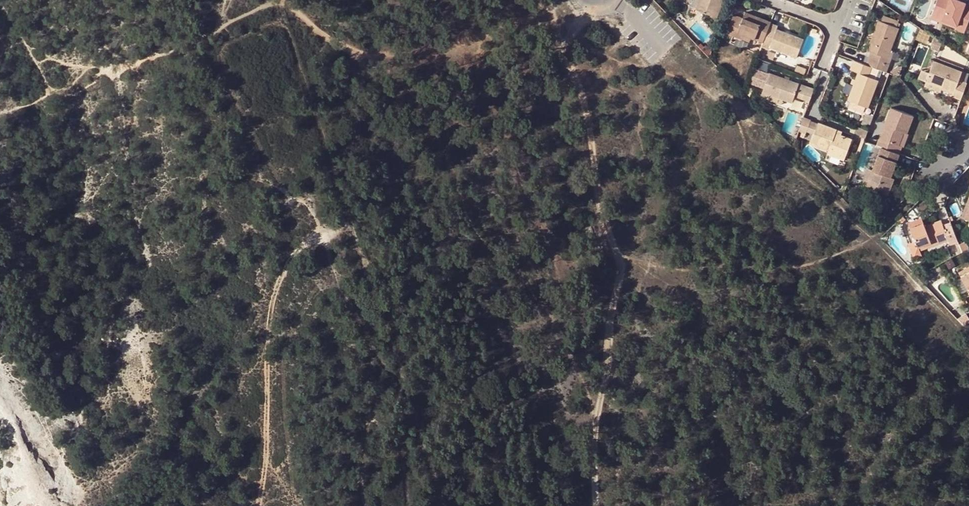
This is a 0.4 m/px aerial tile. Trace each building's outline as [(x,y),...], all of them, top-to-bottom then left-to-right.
[(695,9),(717,17),(723,0),(698,0),(695,9)] [(968,21),(968,4),(965,3),(958,0),(938,0),(932,16),(957,26),(955,31),(964,34),(968,21)] [(770,24),(771,22),(745,13),(743,19),(738,32),(751,37),(763,42),(765,37),(770,24)] [(733,36),(740,18),(733,16),(726,34),(733,36)] [(886,73),(890,61),(887,59),(893,42),(898,28),(896,28),(898,23),(882,17),(881,22),(878,21),(871,39),(867,51),(871,52),(866,65),(871,67),(886,73)] [(738,32),(743,19),(740,18),(733,36),(749,43),(751,37),(738,32)] [(778,27),(770,24),(765,37),(773,40),(770,48),(797,58),(804,40),(777,30),(778,27)] [(863,49),(867,51),(871,39),(867,37),(863,49)] [(899,44),(893,42),(887,59),(890,61),(892,61),(899,44)] [(962,72),(963,69),(935,58),(934,62),(962,72)] [(871,67),(866,65),(854,61),(850,70),(858,74),(855,81),(854,85),(848,101),(868,108),(878,81),(868,77),(871,67)] [(960,100),(967,83),(965,83),(959,80),(962,72),(934,62),(929,74),(922,71),(919,79),(926,82),(942,88),(941,89),(953,94),(952,96),(960,100)] [(794,73),(804,76),(807,68),(798,65),(794,73)] [(959,80),(965,83),(968,75),(962,72),(959,80)] [(791,104),(794,96),(799,84),(770,73),(762,93),(791,104)] [(942,88),(926,82),(924,87),(940,93),(941,89),(942,88)] [(802,99),(806,87),(799,84),(794,96),(802,99)] [(809,102),(814,90),(806,87),(802,99),(809,102)] [(791,104),(762,93),(761,96),(770,100),(770,101),(789,109),(791,104)] [(891,108),(876,146),(880,148),(899,155),(902,147),(899,145),(903,133),(906,134),(913,116),(891,108)] [(811,121),(803,118),(799,131),(806,134),(811,121)] [(851,140),(841,136),(836,134),(837,130),(819,123),(811,144),(829,151),(828,153),(844,160),(851,140)] [(890,178),(899,155),(880,148),(872,171),(875,172),(872,181),(877,183),(874,191),(887,196),(893,179),(890,178)] [(842,164),(844,160),(828,153),(826,158),(842,164)] [(864,188),(874,191),(877,183),(872,181),(875,172),(872,171),(870,170),(864,188)] [(966,204),(960,218),(964,219),(968,206),(968,205),(966,204)] [(911,229),(923,224),(922,220),(909,225),(911,229)] [(950,244),(957,241),(950,223),(943,226),(941,221),(925,227),(923,224),(911,229),(915,242),(919,251),(948,240),(950,244)] [(919,251),(915,242),(908,245),(914,260),(921,257),(919,251)] [(968,291),(961,278),(954,282),(961,295),(968,291)]
